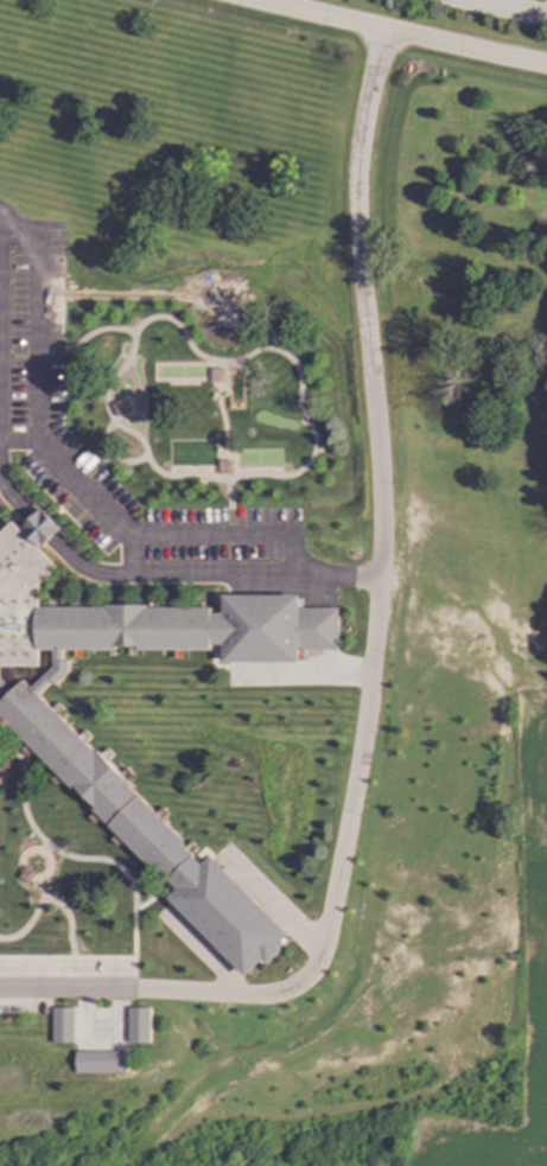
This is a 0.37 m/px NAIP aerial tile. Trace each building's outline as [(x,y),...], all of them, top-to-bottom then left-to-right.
[(209,369),(223,369),(223,382),(209,382),(209,369)] [(110,404),(123,399),(129,412),(116,416),(110,404)] [(217,460),(231,460),(231,474),(217,474),(217,460)] [(6,725),(0,731),(0,701),(2,699),(0,696),(0,680),(11,690),(21,680),(30,688),(51,667),(52,650),(37,650),(37,667),(0,667),(0,531),(11,521),(55,567),(37,585),(37,607),(104,607),(103,605),(146,605),(146,607),(209,607),(209,613),(220,613),(221,595),(297,595),(297,609),(336,607),(336,650),(297,649),(297,662),(220,662),(220,645),(209,645),(209,650),(136,650),(136,646),(113,646),(113,650),(61,650),(61,661),(68,661),(66,674),(55,686),(50,681),(37,695),(93,752),(95,750),(129,784),(128,786),(184,843),(182,845),(192,856),(191,856),(199,865),(209,855),(287,934),(275,945),(280,950),(266,964),(260,958),(243,976),(166,899),(176,890),(166,880),(166,879),(90,810),(93,807),(72,786),(70,789),(6,725)] [(127,1044),(148,1043),(147,1007),(126,1008),(127,1044)] [(71,1008),(50,1008),(50,1043),(72,1043),(71,1008)] [(125,1052),(74,1051),(72,1072),(125,1072),(125,1052)]
